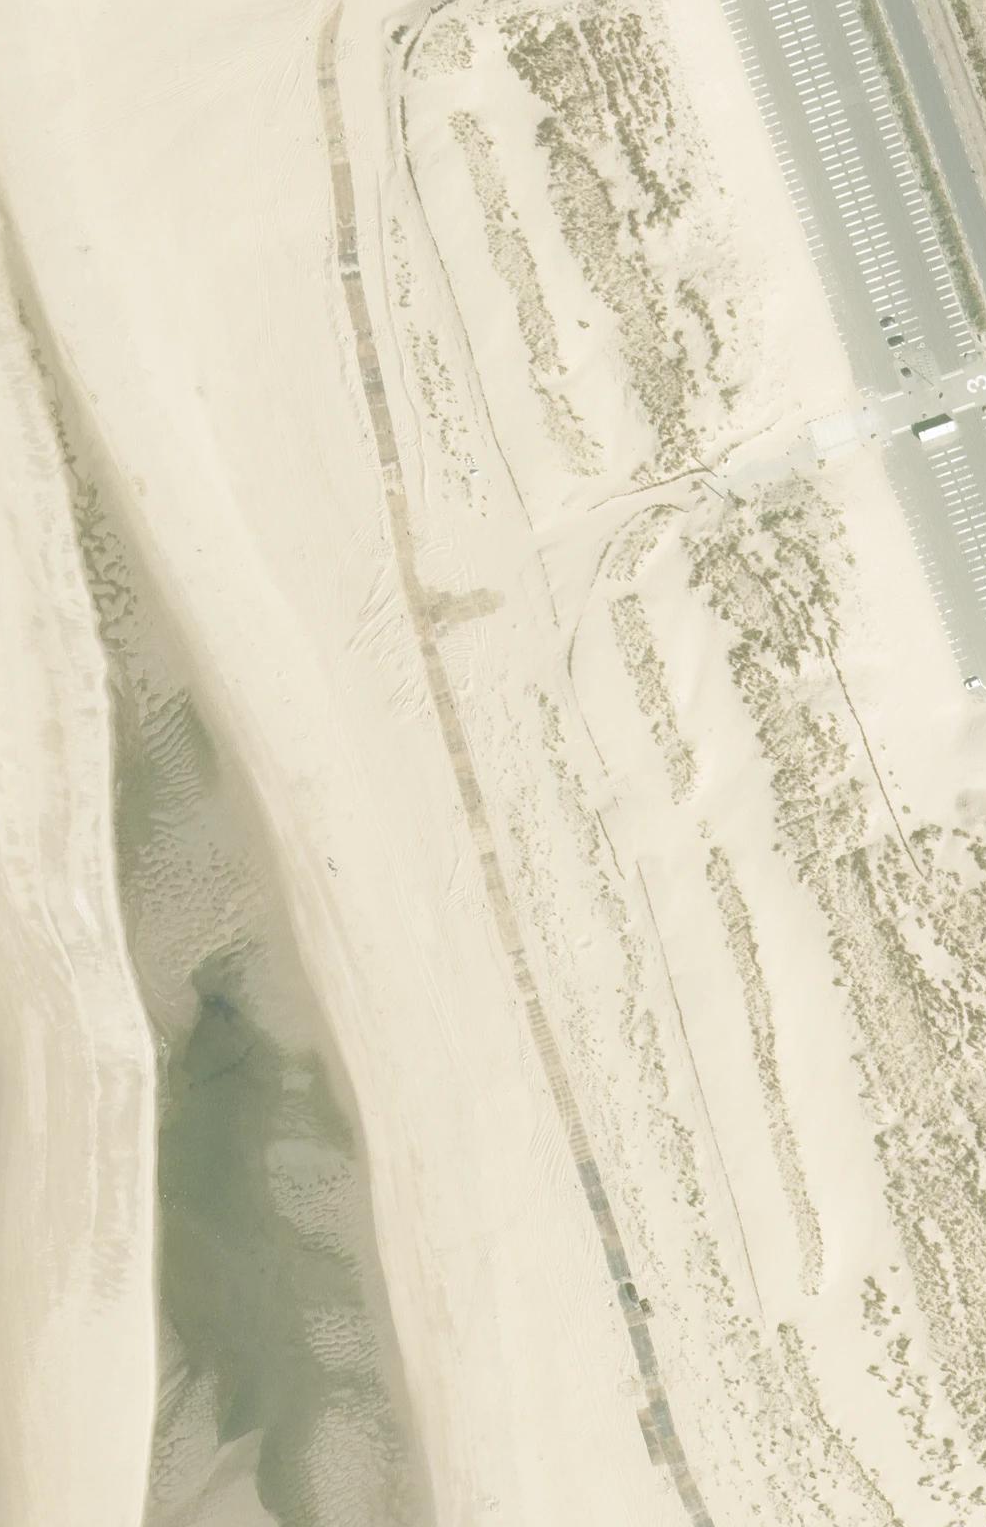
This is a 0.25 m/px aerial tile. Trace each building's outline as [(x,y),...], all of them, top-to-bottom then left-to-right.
[(923,440),(956,428),(953,419),(919,431),(923,440)]
